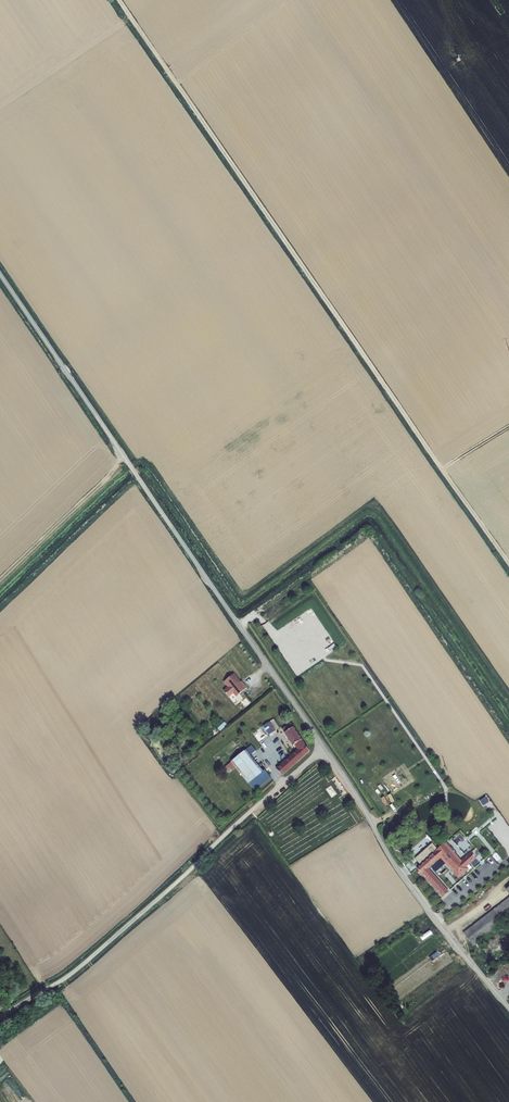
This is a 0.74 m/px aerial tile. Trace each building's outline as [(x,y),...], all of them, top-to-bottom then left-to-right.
[(240,681),(234,674),(224,682),(228,687),(224,691),(229,697),(233,693),(236,697),(247,688),(241,682),(240,683),(239,682),(240,681)] [(220,731),(227,725),(222,719),(215,726),(220,731)] [(260,728),(266,737),(279,728),(273,719),(260,728)] [(282,729),(293,746),(295,744),(298,748),(296,750),(297,752),(277,769),(282,775),(309,751),(291,723),(282,729)] [(236,768),(248,783),(266,769),(262,763),(257,768),(248,757),(256,751),(257,753),(263,748),(259,743),(263,740),(255,729),(246,734),(253,746),(252,747),(252,746),(225,767),(229,773),(236,768)] [(421,865),(417,869),(419,871),(417,872),(419,874),(420,872),(443,897),(448,892),(428,869),(442,857),(453,870),(453,871),(458,877),(468,869),(466,867),(475,859),(470,853),(460,862),(444,844),(437,851),(432,846),(419,858),(424,863),(421,865)] [(464,933),(474,946),(508,919),(508,898),(464,933)] [(482,949),(495,966),(508,955),(508,928),(482,949)] [(455,975),(461,971),(455,962),(449,967),(455,975)]
